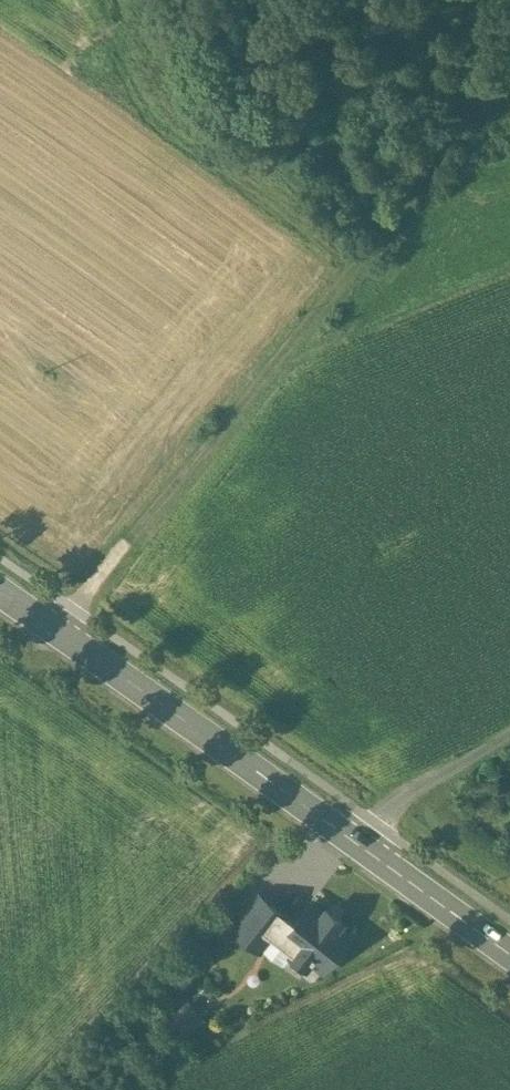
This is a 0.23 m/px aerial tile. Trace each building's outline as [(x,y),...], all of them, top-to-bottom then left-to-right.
[(324,957),(345,929),(306,899),(291,918),(283,929),(303,945),(287,965),(310,983),(325,963),(328,964),(330,962),(324,957)] [(274,905),(250,936),(263,946),(287,915),(274,905)] [(287,915),(263,946),(287,965),(303,945),(283,929),(291,918),(287,915)] [(187,1004),(167,1022),(181,1037),(201,1020),(187,1004)]
